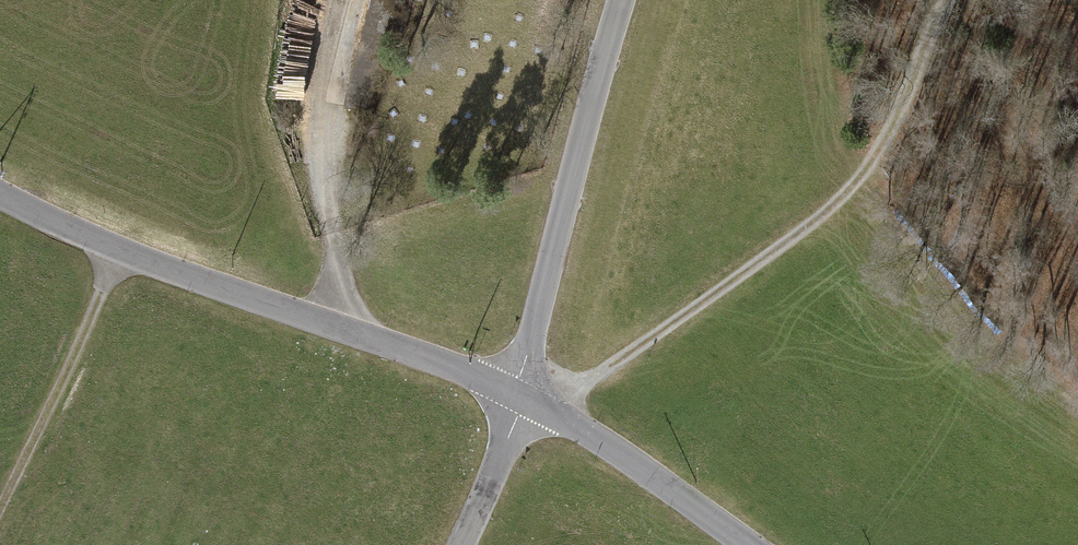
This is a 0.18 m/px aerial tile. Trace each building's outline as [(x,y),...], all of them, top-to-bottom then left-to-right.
[(382,0),(370,0),(344,99),(372,106),(398,4),(382,0)]
